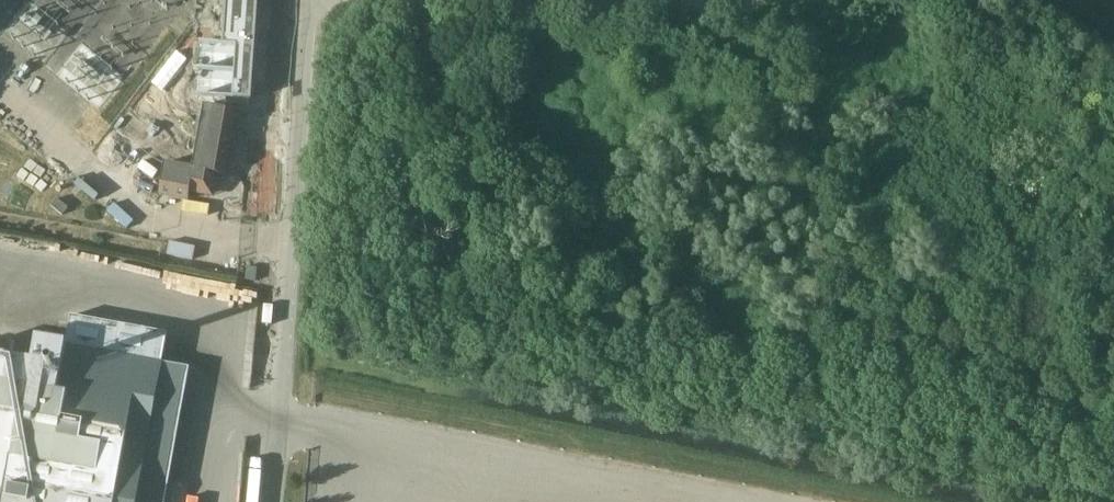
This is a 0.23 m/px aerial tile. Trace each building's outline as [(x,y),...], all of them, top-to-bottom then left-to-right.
[(195,97),(252,101),(259,0),(224,0),(222,44),(199,42),(195,97)] [(163,360),(167,335),(71,317),(66,343),(38,338),(34,362),(0,356),(0,501),(137,501),(163,360)]
